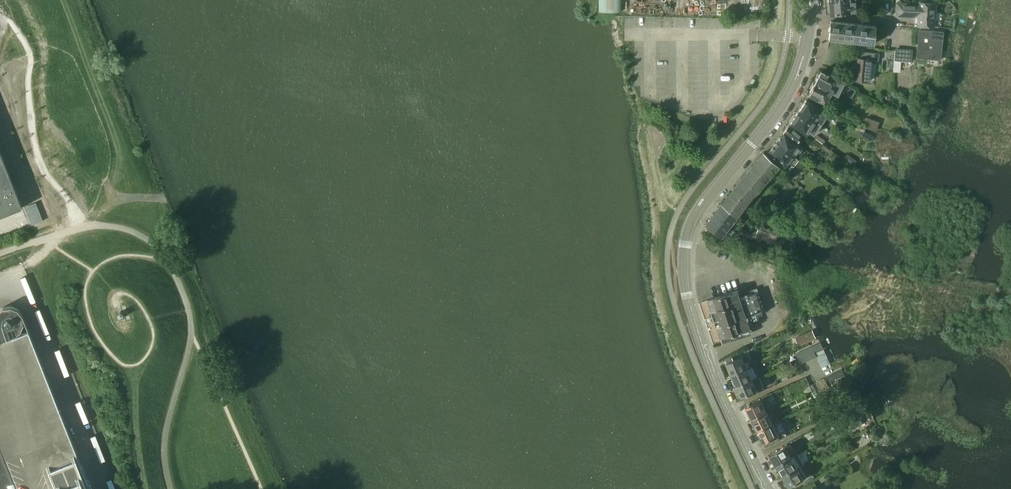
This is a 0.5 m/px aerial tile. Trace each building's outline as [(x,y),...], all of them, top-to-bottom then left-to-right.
[(599,11),(621,11),(621,0),(599,0),(599,11)] [(849,0),(828,2),(830,14),(830,15),(850,13),(850,12),(856,11),(855,1),(849,1),(849,0)] [(897,3),(896,15),(918,16),(917,26),(933,27),(935,3),(919,2),(918,4),(897,3)] [(875,26),(830,21),(828,39),(873,44),(875,26)] [(919,30),(917,45),(921,45),(920,57),(929,58),(939,59),(941,47),(940,45),(939,43),(938,41),(936,39),(933,38),(930,38),(930,37),(942,38),(942,32),(931,31),(919,30)] [(854,66),(853,79),(869,81),(871,60),(878,61),(879,53),(861,51),(860,58),(853,58),(852,66),(854,66)] [(894,51),(893,61),(901,61),(910,62),(911,52),(894,51)] [(820,71),(808,96),(825,104),(830,94),(837,97),(844,83),(837,79),(832,77),(820,71)] [(806,100),(799,111),(814,121),(820,125),(825,117),(819,114),(822,110),(806,100)] [(827,117),(831,112),(825,108),(822,114),(827,117)] [(814,121),(799,111),(790,124),(806,135),(808,131),(813,135),(820,125),(814,121)] [(789,126),(784,133),(798,144),(800,142),(797,140),(801,136),(789,126)] [(866,132),(862,137),(870,142),(873,137),(873,136),(866,132)] [(798,144),(784,133),(768,153),(784,166),(800,146),(798,144)] [(817,136),(814,140),(822,145),(824,141),(817,136)] [(0,152),(0,216),(22,208),(0,152)] [(731,190),(721,204),(705,224),(725,240),(733,230),(729,227),(750,200),(778,167),(763,153),(736,185),(731,190)] [(825,164),(818,160),(814,165),(821,170),(825,164)] [(716,327),(721,342),(750,332),(749,329),(749,328),(748,325),(753,323),(751,317),(765,312),(758,291),(739,298),(737,291),(707,301),(711,311),(709,312),(715,328),(716,327)] [(23,316),(18,310),(11,306),(3,307),(0,309),(0,488),(91,488),(23,316)] [(799,345),(807,342),(804,334),(795,338),(799,346),(799,345)] [(815,352),(824,348),(821,342),(813,346),(815,352)] [(817,357),(812,346),(795,353),(800,364),(817,357)] [(726,364),(731,375),(747,368),(743,357),(733,361),(731,358),(727,360),(728,363),(726,364)] [(731,375),(736,386),(752,379),(747,368),(731,375)] [(828,376),(830,382),(838,379),(835,373),(828,376)] [(741,398),(761,389),(764,388),(759,377),(753,380),(752,379),(736,386),(741,398)] [(810,385),(815,395),(829,388),(825,379),(810,385)] [(746,408),(752,420),(771,410),(766,399),(762,401),(761,400),(746,408)] [(845,404),(837,409),(840,414),(848,409),(845,404)] [(752,420),(757,431),(777,422),(771,410),(752,420)] [(838,413),(837,420),(832,419),(831,425),(842,427),(843,422),(849,423),(851,416),(840,414),(838,413)] [(757,431),(763,443),(770,440),(771,443),(787,435),(780,420),(777,422),(757,431)] [(770,456),(776,466),(792,457),(786,446),(770,456)] [(800,467),(804,464),(798,454),(792,457),(776,466),(783,477),(800,467)] [(806,477),(800,467),(783,477),(789,488),(806,477)]
